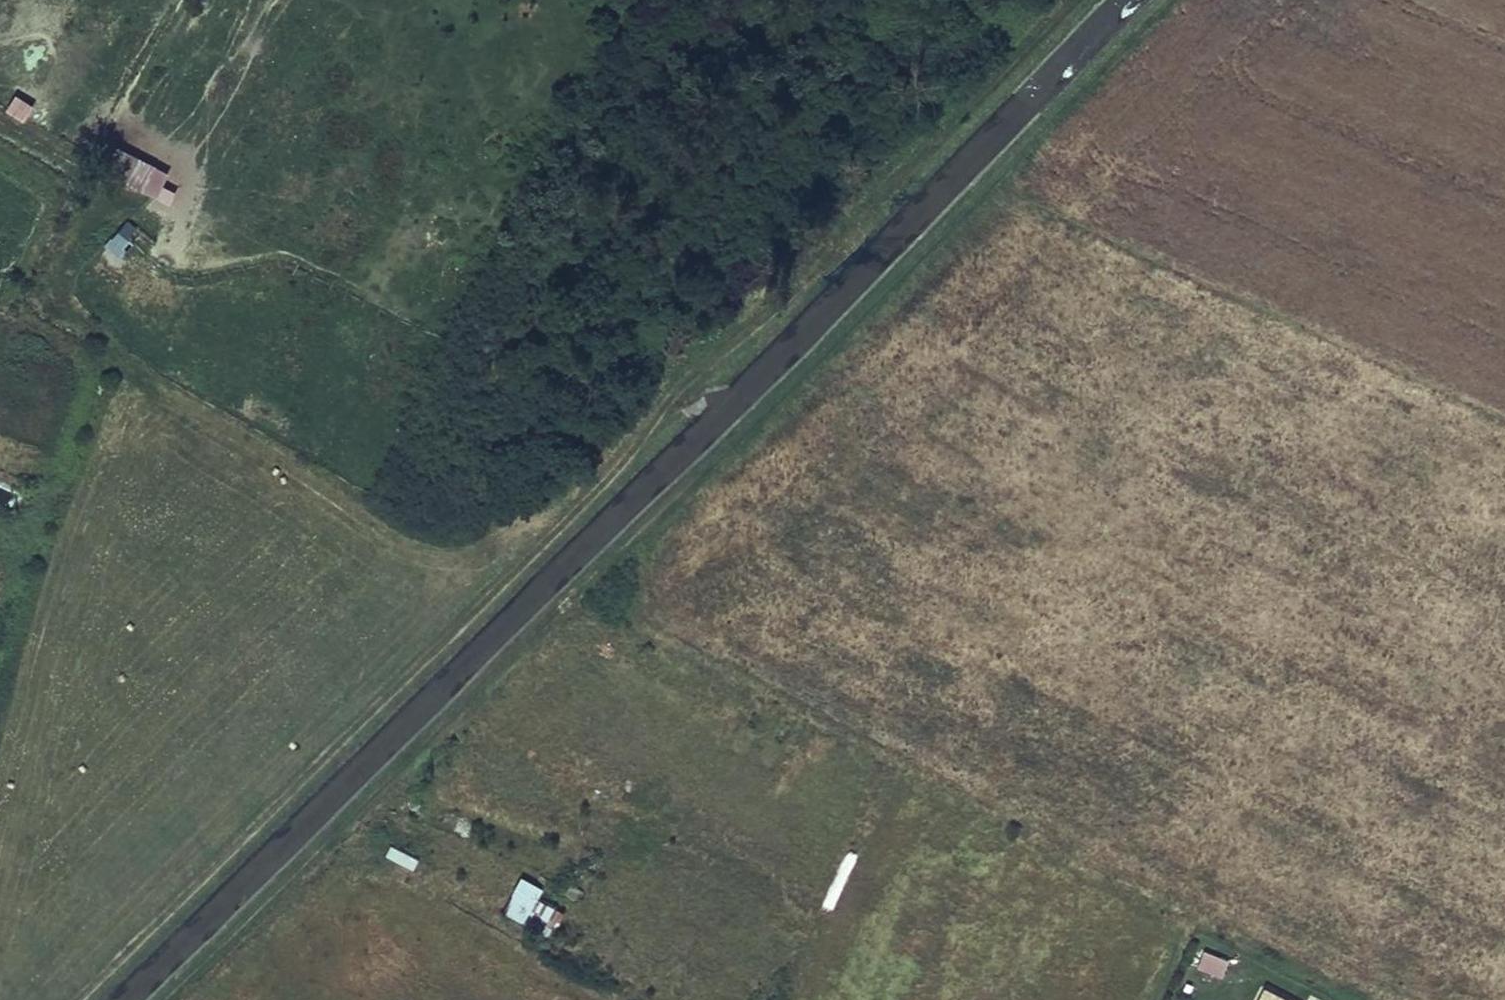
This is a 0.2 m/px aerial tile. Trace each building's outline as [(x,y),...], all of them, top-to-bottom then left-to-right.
[(26,122),(35,104),(15,95),(7,112),(26,122)] [(130,153),(118,180),(171,204),(177,191),(165,185),(171,171),(130,153)] [(106,245),(122,259),(144,233),(127,219),(106,245)] [(392,844),(385,855),(413,871),(420,860),(392,844)] [(544,895),(522,883),(505,917),(553,943),(566,919),(539,904),(544,895)] [(1203,950),(1196,969),(1221,979),(1229,960),(1203,950)] [(1269,999),(1289,999),(1273,992),(1269,999)]
